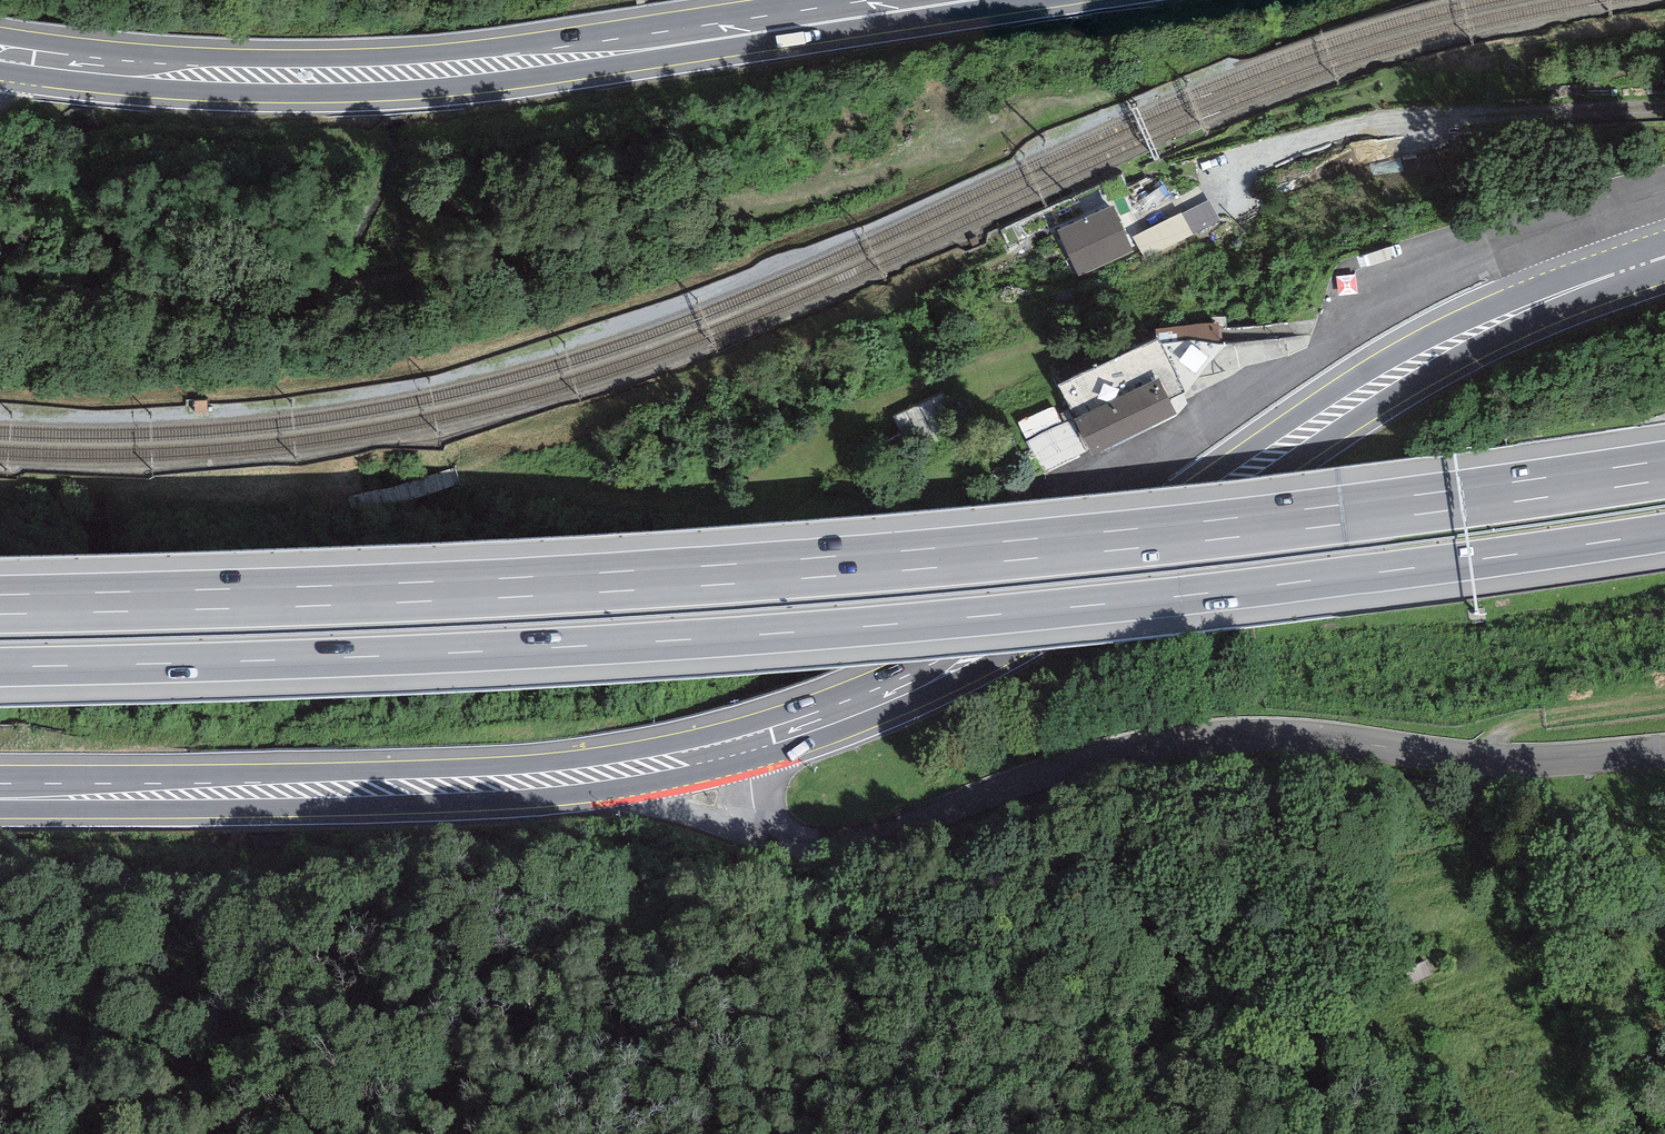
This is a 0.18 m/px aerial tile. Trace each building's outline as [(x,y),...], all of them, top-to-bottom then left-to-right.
[(1220,220),(1209,200),(1182,214),(1181,212),(1133,236),(1145,259),(1220,220)] [(1133,251),(1111,205),(1056,230),(1077,276),(1133,251)] [(1058,386),(1091,455),(1152,425),(1177,413),(1170,398),(1185,392),(1158,338),(1058,386)] [(1060,405),(1023,419),(1030,437),(1067,422),(1060,405)] [(1431,959),(1407,968),(1412,982),(1436,974),(1431,959)]
